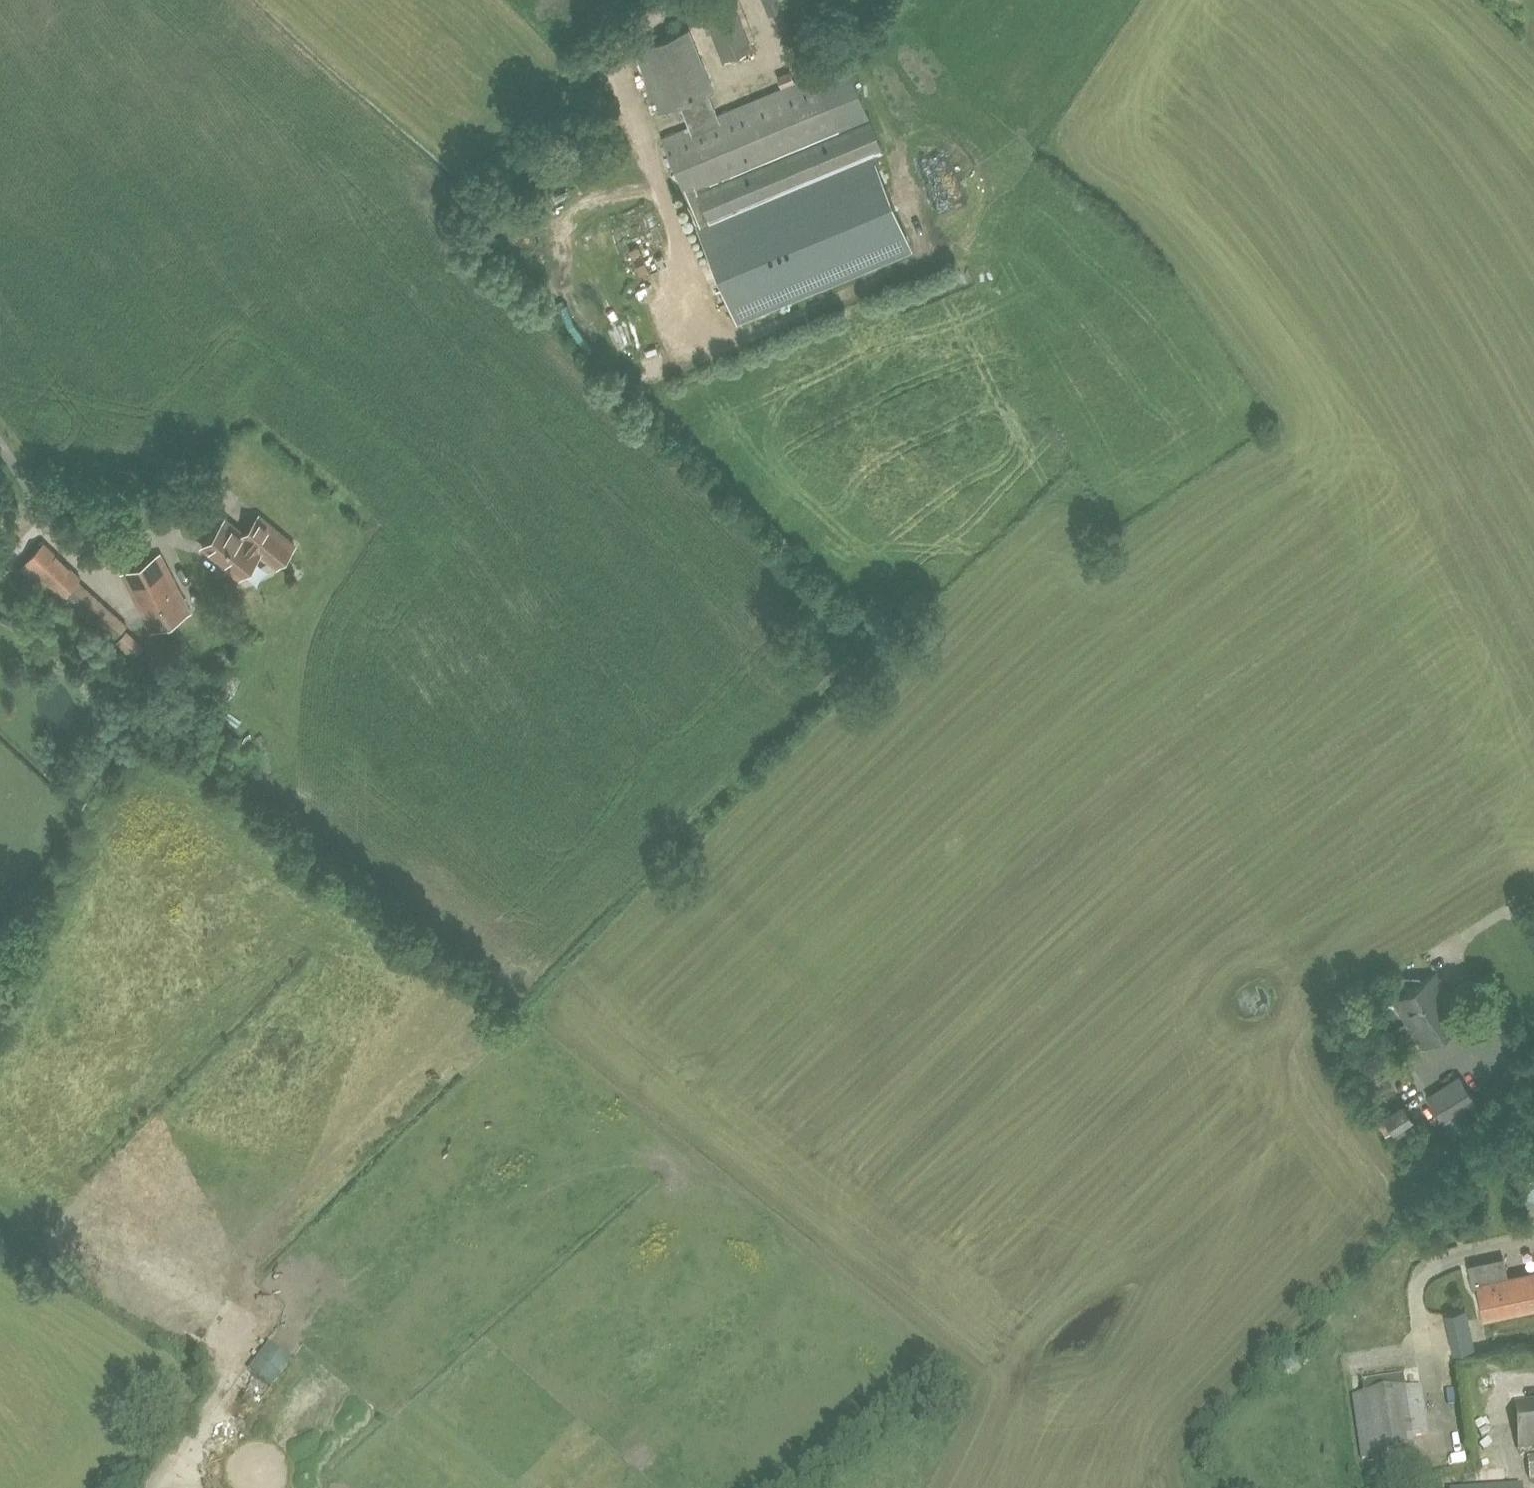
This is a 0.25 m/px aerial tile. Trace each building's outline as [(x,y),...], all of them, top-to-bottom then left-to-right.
[(751,49),(732,0),(703,0),(700,1),(723,60),(751,49)] [(770,12),(783,7),(780,0),(765,0),(770,12)] [(688,197),(699,222),(698,223),(739,321),(910,250),(870,152),(881,148),(845,61),(718,115),(708,92),(714,90),(689,29),(636,51),(662,113),(680,105),(689,127),(662,138),(687,197),(688,197)] [(202,546),(239,576),(260,551),(277,566),(294,544),(259,515),(244,533),(225,518),(202,546)] [(56,603),(63,597),(111,641),(128,624),(79,579),(81,576),(44,542),(20,567),(56,603)] [(153,631),(189,611),(159,554),(123,573),(153,631)] [(1423,1047),(1466,1020),(1435,973),(1393,1001),(1423,1047)] [(1452,1133),(1482,1114),(1489,1120),(1523,1084),(1506,1067),(1483,1091),(1487,1095),(1476,1107),(1473,1104),(1477,1102),(1458,1074),(1429,1092),(1447,1121),(1445,1123),(1452,1133)] [(1383,1115),(1394,1131),(1402,1145),(1422,1133),(1403,1102),(1383,1115)] [(1485,1317),(1533,1307),(1533,1274),(1501,1281),(1496,1259),(1468,1265),(1472,1286),(1479,1285),(1485,1317)] [(1474,1347),(1464,1304),(1449,1308),(1457,1351),(1474,1347)] [(1429,1435),(1424,1407),(1421,1386),(1405,1388),(1403,1373),(1362,1379),(1364,1395),(1352,1397),(1361,1459),(1382,1457),(1383,1466),(1403,1464),(1402,1454),(1415,1452),(1412,1437),(1429,1435)] [(1516,1422),(1519,1451),(1533,1450),(1533,1399),(1514,1401),(1516,1422)]
